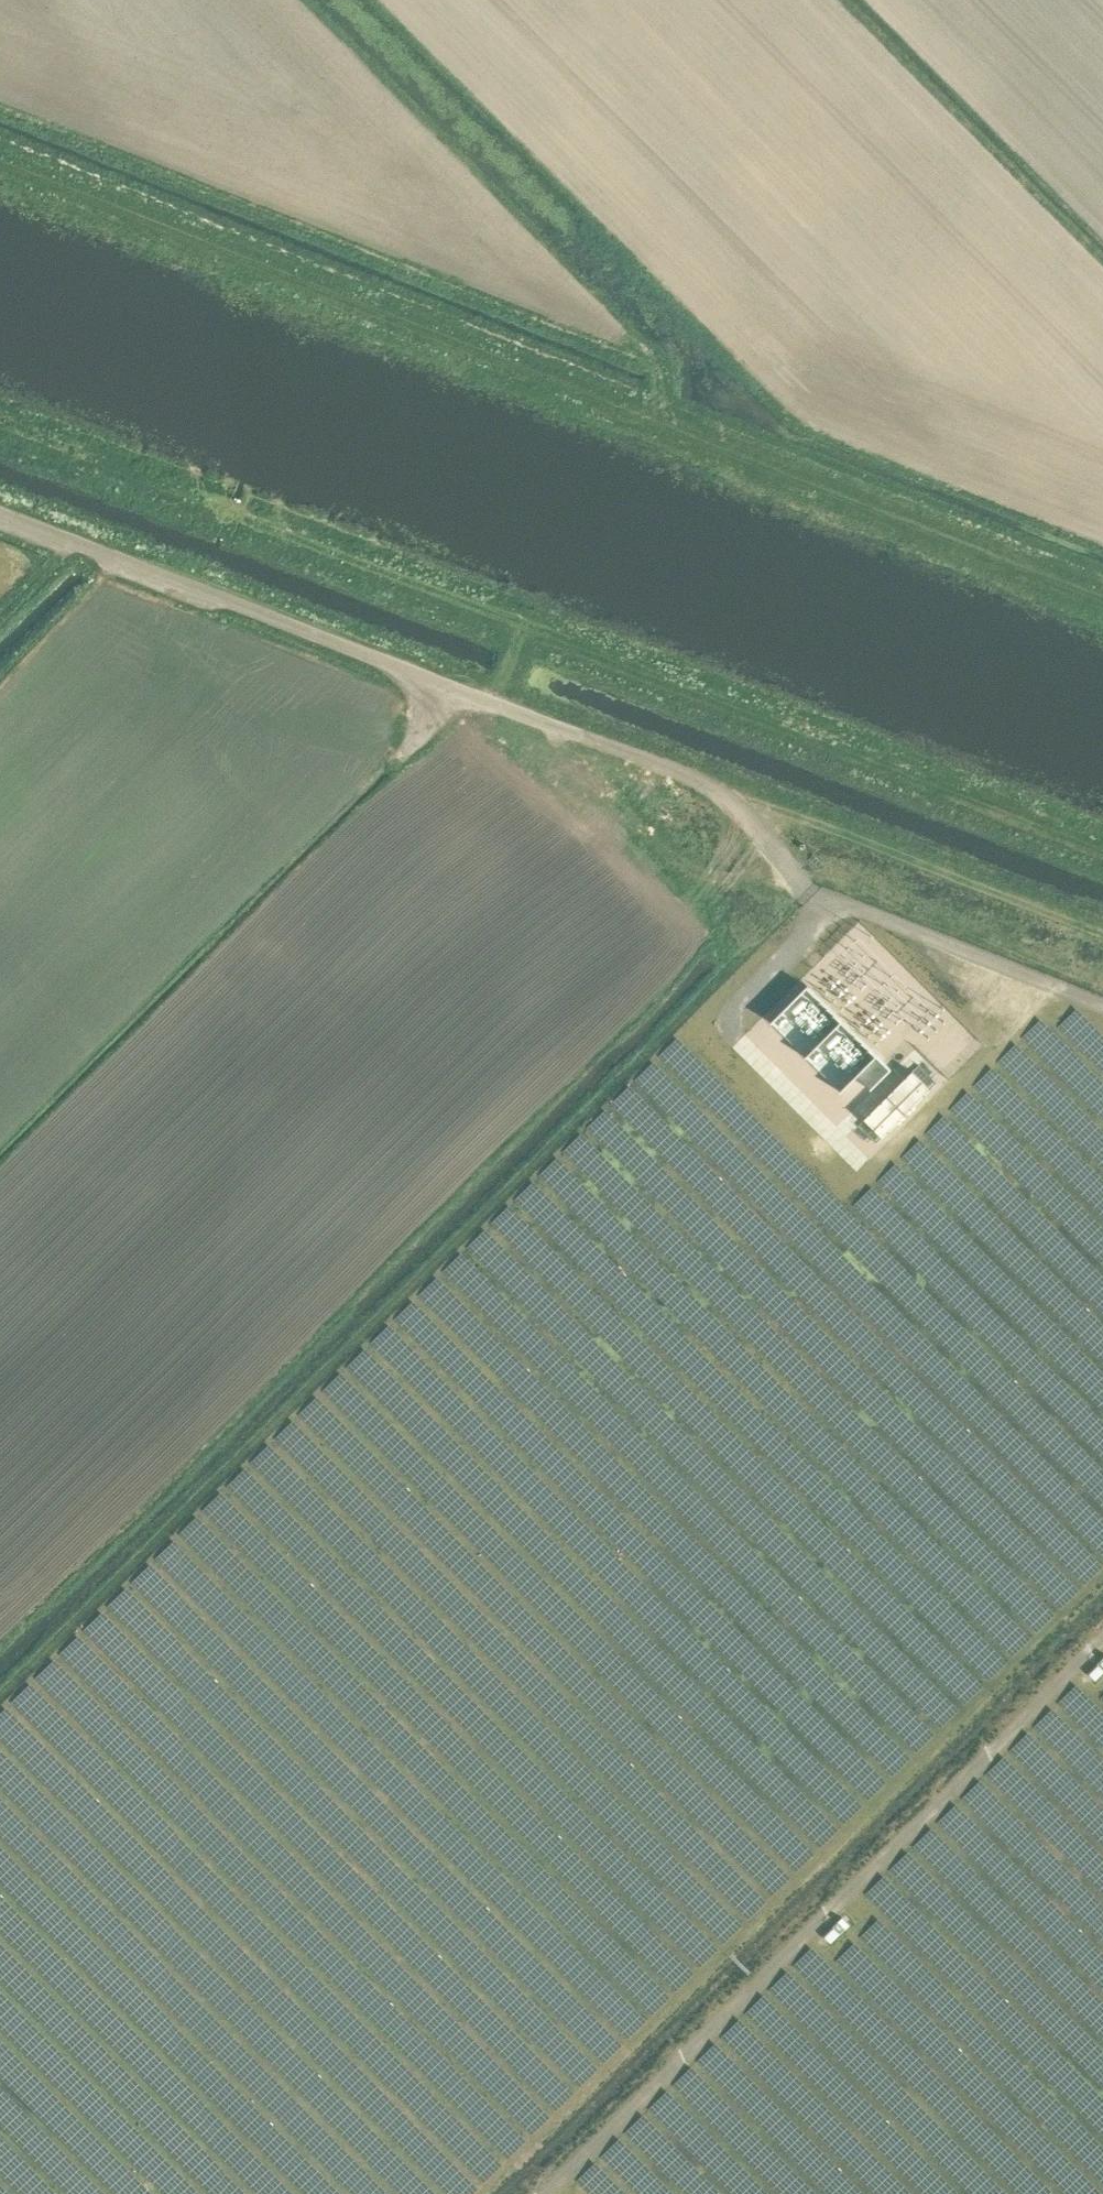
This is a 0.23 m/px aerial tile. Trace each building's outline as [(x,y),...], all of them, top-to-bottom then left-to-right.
[(916,1104),(929,1091),(931,1089),(929,1088),(914,1072),(913,1071),(911,1072),(898,1086),(896,1087),(881,1102),(880,1104),(866,1117),(865,1119),(866,1121),(882,1136),(883,1137),(885,1136),(898,1122),(900,1121),(915,1106),(916,1104)] [(503,1630),(510,1625),(492,1598),(479,1606),(491,1624),(497,1621),(503,1630)] [(702,1688),(696,1714),(711,1698),(706,1716),(763,1730),(760,1716),(774,1713),(778,1734),(788,1695),(794,1702),(791,1688),(811,1684),(776,1651),(790,1649),(792,1637),(806,1640),(778,1613),(771,1612),(783,1622),(777,1646),(746,1617),(741,1622),(729,1619),(732,1633),(741,1642),(701,1632),(709,1669),(688,1650),(687,1657),(678,1655),(674,1671),(694,1690),(702,1688)] [(453,1882),(443,1889),(449,2128),(464,2128),(464,2123),(469,2120),(463,2113),(463,2087),(475,2087),(474,2037),(472,2035),(486,2025),(474,2008),(483,2002),(470,2002),(488,1990),(478,1975),(477,1956),(476,1954),(472,1954),(471,1895),(467,1889),(457,1895),(457,1872),(468,1888),(476,1883),(452,1848),(454,1846),(446,1847),(446,1871),(445,1871),(453,1882)] [(783,2172),(824,2144),(814,2108),(874,2118),(798,2070),(788,2086),(749,2061),(744,2092),(720,2076),(713,2056),(634,2110),(700,2090),(693,2137),(709,2139),(675,2149),(682,2171),(678,2168),(674,2193),(789,2193),(783,2172)] [(461,2162),(455,2169),(457,2171),(445,2183),(457,2193),(468,2193),(481,2181),(461,2162)] [(602,2192),(615,2183),(600,2162),(583,2173),(598,2193),(614,2193),(602,2192)] [(1060,2181),(1052,2186),(1057,2193),(1067,2193),(1060,2181)]
